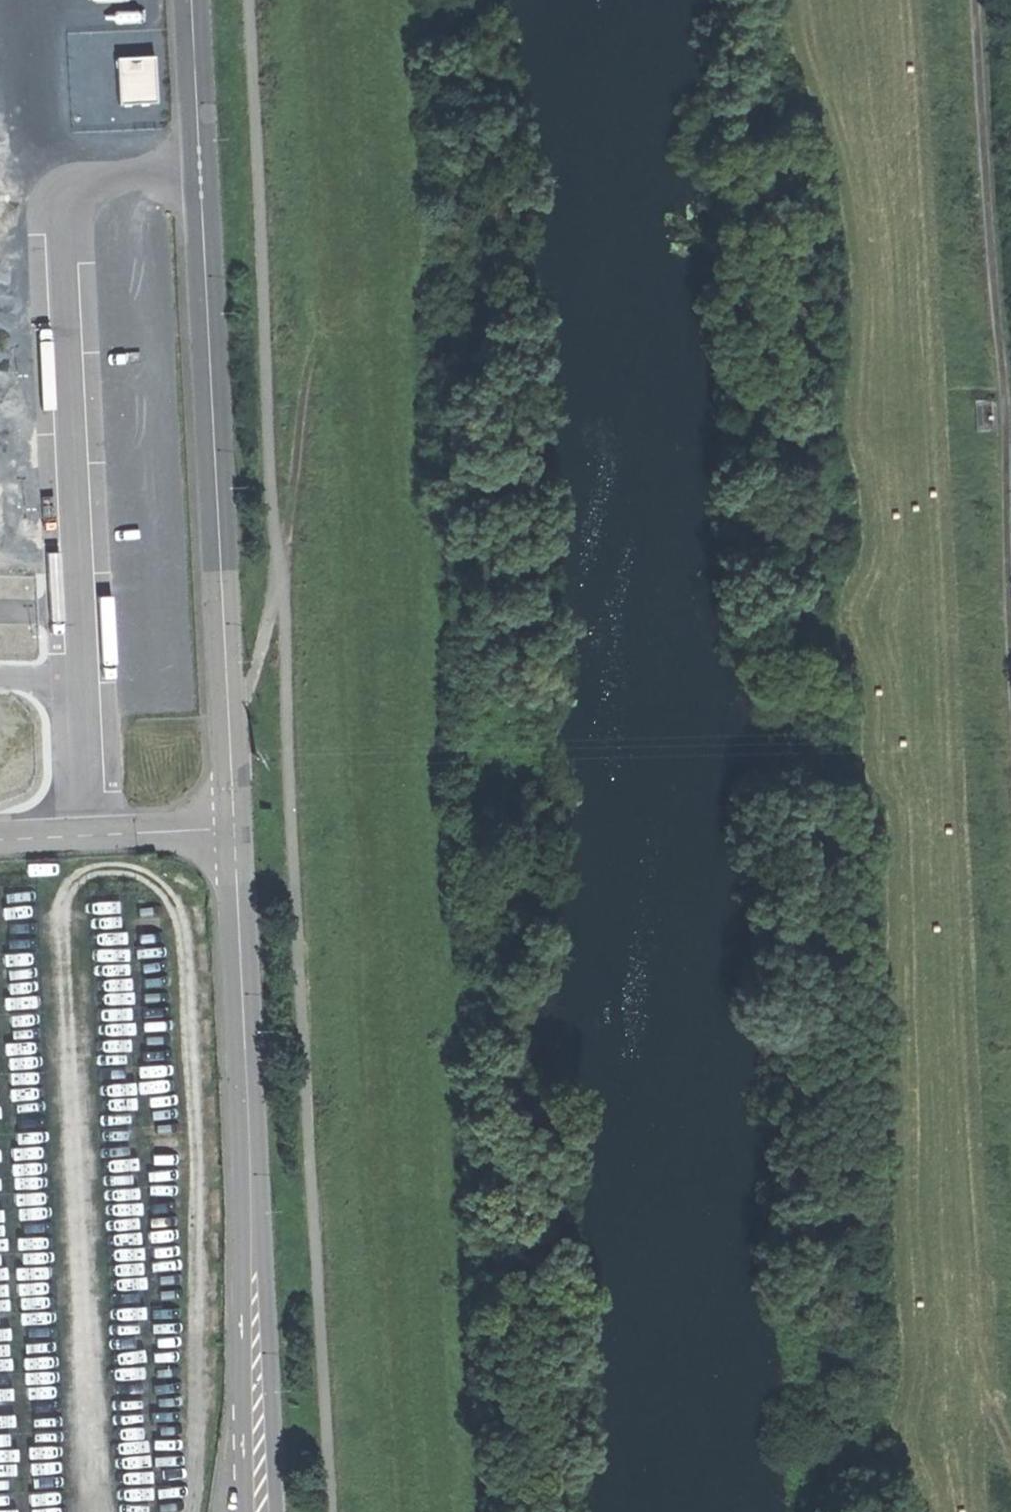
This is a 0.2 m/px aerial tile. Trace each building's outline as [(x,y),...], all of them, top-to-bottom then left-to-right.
[(120,99),(158,96),(155,49),(117,52),(120,99)]
